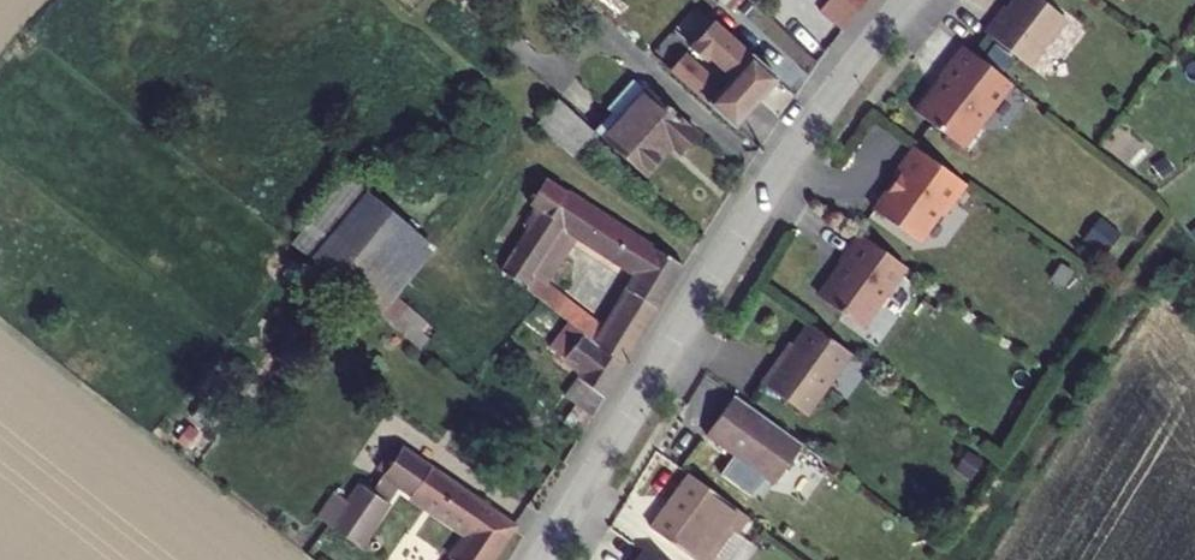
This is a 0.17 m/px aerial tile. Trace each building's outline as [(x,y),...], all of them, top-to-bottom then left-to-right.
[(816,7),(842,29),(864,0),(822,0),(816,7)] [(1049,0),(1003,0),(983,25),(1026,58),(1062,10),(1049,0)] [(705,16),(683,41),(699,56),(710,43),(726,58),(708,78),(676,50),(662,65),(728,122),(770,74),(705,16)] [(961,141),(1010,77),(959,37),(935,68),(943,74),(936,84),(934,83),(931,82),(929,83),(927,85),(913,103),(961,141)] [(642,85),(598,133),(640,171),(668,141),(676,149),(693,131),(642,85)] [(942,208),(965,177),(913,139),(895,164),(894,166),(894,169),(896,171),(873,203),(910,229),(922,227),(938,205),(942,208)] [(680,264),(545,171),(529,194),(537,200),(575,226),(638,271),(621,300),(649,318),(680,264)] [(376,200),(323,265),(364,298),(417,233),(376,200)] [(537,200),(523,215),(545,230),(543,233),(560,247),(575,226),(537,200)] [(1100,214),(1082,236),(1102,253),(1120,231),(1100,214)] [(545,230),(523,215),(506,238),(491,258),(574,323),(624,362),(639,336),(610,319),(605,326),(540,275),(560,247),(543,233),(545,230)] [(905,260),(859,226),(841,252),(840,254),(840,256),(842,258),(844,259),(836,270),(832,271),(818,290),(861,321),(905,260)] [(621,300),(610,319),(639,336),(649,318),(621,300)] [(421,346),(435,328),(412,309),(397,328),(421,346)] [(851,347),(809,317),(779,358),(776,356),(761,376),(807,409),(851,347)] [(595,409),(624,362),(574,323),(563,340),(571,346),(561,359),(582,374),(571,393),(595,409)] [(803,438),(734,389),(706,428),(775,478),(803,438)] [(444,425),(454,432),(459,425),(450,418),(444,425)] [(406,444),(387,471),(473,532),(454,559),(489,559),(516,522),(406,444)] [(749,511),(689,468),(651,522),(704,559),(707,559),(714,549),(697,537),(716,512),(737,527),(749,511)] [(354,495),(338,484),(319,510),(361,540),(393,496),(366,477),(354,495)] [(644,546),(634,559),(663,559),(644,546)]
